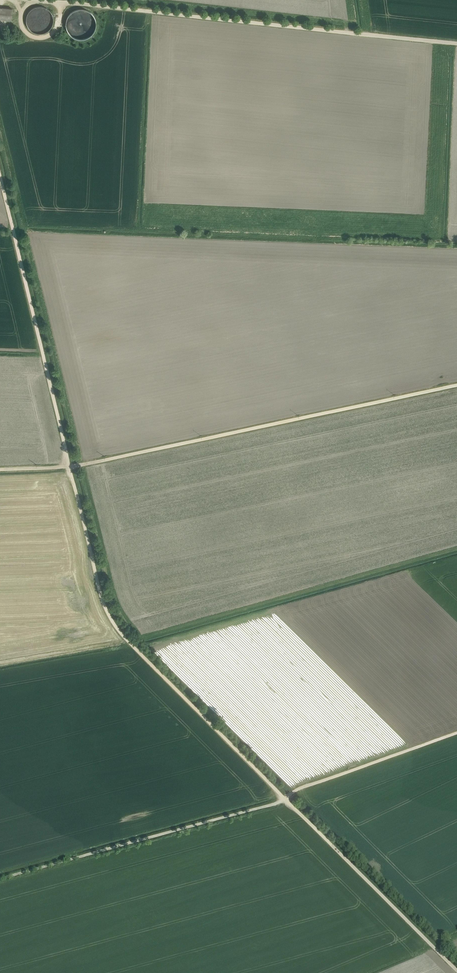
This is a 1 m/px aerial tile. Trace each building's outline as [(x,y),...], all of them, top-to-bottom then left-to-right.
[(52,25),(53,20),(52,15),(49,10),(45,7),(40,6),(34,7),(30,10),(27,15),(26,20),(27,25),(30,30),(35,33),(40,34),(45,32),(50,29),(52,25)] [(0,8),(0,18),(11,20),(12,9),(0,8)]
